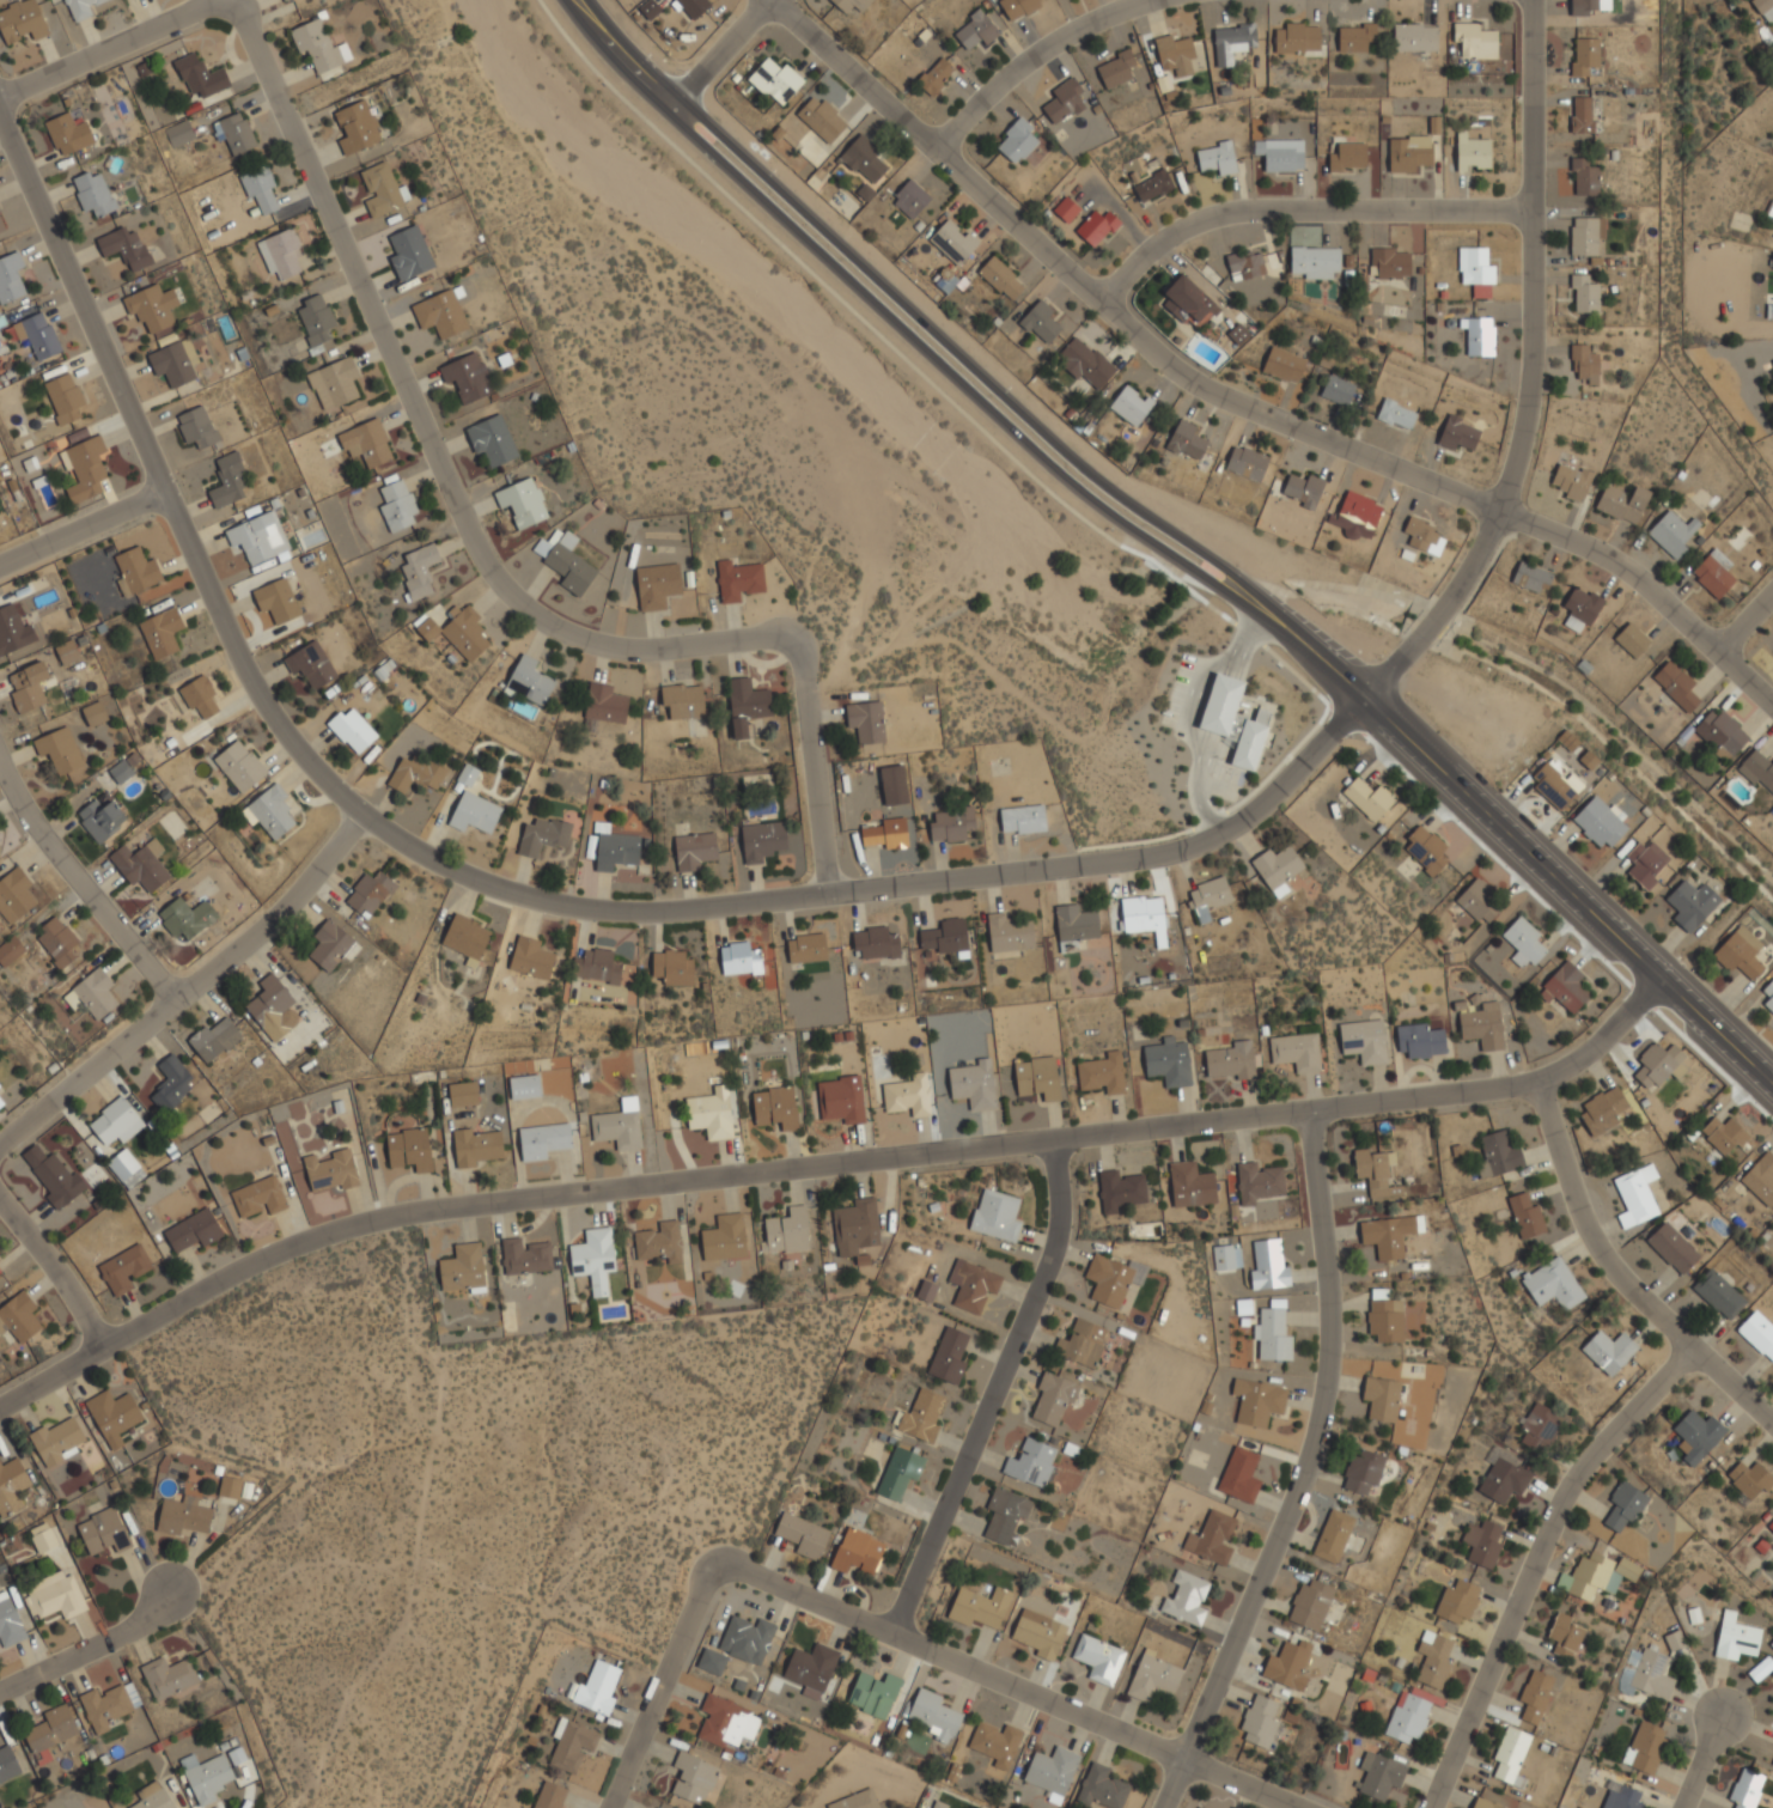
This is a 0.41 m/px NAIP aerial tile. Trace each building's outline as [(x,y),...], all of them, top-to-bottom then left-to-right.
[(31,34),(34,41),(49,35),(35,0),(25,0),(0,10),(0,31),(5,44),(31,34)] [(75,23),(93,15),(90,8),(109,0),(65,0),(75,23)] [(653,0),(648,0),(638,8),(649,21),(662,10),(653,0)] [(684,10),(691,19),(713,4),(711,0),(674,0),(669,4),(677,16),(684,10)] [(842,14),(852,5),(859,13),(871,0),(828,0),(842,14)] [(997,1),(1015,23),(1042,0),(998,0),(997,1)] [(1601,16),(1601,0),(1571,0),(1571,16),(1601,16)] [(1765,23),(1772,17),(1772,0),(1749,0),(1765,23)] [(964,48),(975,41),(980,48),(999,34),(981,8),(951,29),(964,48)] [(289,31),(298,54),(307,51),(316,74),(353,60),(345,43),(332,48),(320,18),(289,31)] [(1275,23),(1274,51),(1318,53),(1320,24),(1275,23)] [(1339,53),(1373,53),(1373,23),(1339,23),(1339,53)] [(1454,45),(1461,45),(1461,57),(1497,57),(1497,31),(1485,31),(1485,23),(1454,23),(1454,45)] [(1256,50),(1255,24),(1214,25),(1215,66),(1232,66),(1232,50),(1256,50)] [(1437,24),(1394,24),(1394,51),(1437,51),(1437,24)] [(1153,37),(1160,69),(1172,67),(1175,77),(1198,71),(1189,38),(1177,42),(1175,32),(1153,37)] [(1589,75),(1589,66),(1600,66),(1600,37),(1572,37),(1572,75),(1589,75)] [(175,59),(190,102),(231,86),(223,66),(205,73),(196,50),(175,59)] [(1103,89),(1131,80),(1126,67),(1134,65),(1131,50),(1095,61),(1103,89)] [(930,97),(956,71),(940,55),(914,81),(930,97)] [(785,63),(780,69),(767,57),(748,78),(780,108),(805,81),(785,63)] [(1089,105),(1072,77),(1049,90),(1054,99),(1042,106),(1053,126),(1089,105)] [(847,125),(815,94),(796,114),(828,145),(847,125)] [(1594,96),(1571,96),(1571,132),(1594,132),(1594,96)] [(344,156),(382,141),(365,99),(335,112),(345,138),(337,140),(344,156)] [(211,122),(217,142),(226,139),(231,154),(255,146),(244,111),(211,122)] [(72,122),(68,112),(45,120),(55,156),(93,145),(86,118),(72,122)] [(1042,138),(1022,116),(993,142),(1013,165),(1042,138)] [(163,128),(171,147),(195,136),(187,118),(163,128)] [(887,169),(869,150),(873,146),(861,134),(840,155),(870,186),(887,169)] [(1431,135),(1388,135),(1388,171),(1420,171),(1420,160),(1431,160),(1431,135)] [(1491,138),(1456,138),(1456,171),(1491,171),(1491,138)] [(1303,139),(1253,139),(1253,154),(1265,154),(1265,171),(1303,171),(1303,139)] [(1212,175),(1236,172),(1232,141),(1196,145),(1198,168),(1211,166),(1212,175)] [(1338,153),(1329,153),(1329,171),(1365,171),(1365,141),(1338,141),(1338,153)] [(1598,166),(1592,166),(1592,158),(1571,158),(1571,195),(1598,195),(1598,166)] [(397,188),(386,161),(359,172),(370,197),(364,199),(371,218),(411,202),(405,185),(397,188)] [(282,206),(264,165),(239,176),(257,217),(282,206)] [(71,178),(86,219),(115,208),(99,168),(71,178)] [(1132,185),(1141,205),(1174,188),(1164,169),(1132,185)] [(911,220),(931,198),(910,179),(891,201),(911,220)] [(1767,195),(1757,218),(1772,224),(1772,198),(1767,195)] [(1067,223),(1079,208),(1065,196),(1053,211),(1067,223)] [(1074,230),(1095,249),(1120,223),(1108,209),(1101,217),(1093,209),(1074,230)] [(1598,217),(1570,217),(1570,255),(1598,255),(1598,217)] [(963,234),(946,219),(928,240),(958,267),(979,243),(966,231),(963,234)] [(96,238),(103,258),(120,251),(128,272),(148,263),(133,223),(96,238)] [(396,255),(389,258),(399,282),(435,268),(417,224),(388,236),(396,255)] [(257,241),(273,282),(300,272),(294,258),(304,255),(292,226),(257,241)] [(1340,246),(1290,246),(1290,278),(1340,278),(1340,246)] [(1460,246),(1460,284),(1492,284),(1492,246),(1460,246)] [(1370,278),(1409,278),(1409,248),(1370,248),(1370,278)] [(17,250),(0,258),(0,303),(24,293),(16,273),(24,268),(17,250)] [(1229,276),(1262,276),(1262,251),(1229,251),(1229,276)] [(1025,286),(992,256),(977,272),(1011,302),(1025,286)] [(1600,312),(1600,284),(1589,284),(1589,274),(1571,274),(1571,312),(1600,312)] [(1158,301),(1182,323),(1190,314),(1203,326),(1219,309),(1183,275),(1158,301)] [(175,323),(169,309),(178,304),(172,288),(162,293),(157,282),(121,297),(130,319),(141,315),(148,334),(175,323)] [(411,305),(420,330),(434,325),(440,340),(469,329),(452,289),(411,305)] [(333,346),(327,329),(335,325),(323,292),(293,303),(311,353),(333,346)] [(1054,311),(1040,299),(1019,321),(1046,346),(1062,329),(1049,317),(1054,311)] [(11,323),(19,343),(29,340),(38,360),(61,352),(44,310),(11,323)] [(1493,355),(1493,317),(1466,317),(1466,355),(1493,355)] [(1226,334),(1238,346),(1250,335),(1238,323),(1226,334)] [(1076,335),(1054,358),(1076,379),(1081,374),(1097,390),(1115,372),(1076,335)] [(171,386),(195,379),(190,364),(196,361),(188,339),(146,353),(156,378),(167,375),(171,386)] [(1294,385),(1306,359),(1272,343),(1260,370),(1294,385)] [(1598,384),(1598,353),(1590,353),(1590,343),(1571,343),(1571,372),(1578,372),(1578,384),(1598,384)] [(463,405),(494,392),(477,351),(438,368),(445,384),(453,381),(463,405)] [(351,383),(360,379),(351,355),(305,372),(319,412),(357,397),(351,383)] [(85,402),(71,371),(42,384),(60,426),(80,416),(75,407),(85,402)] [(1355,383),(1328,373),(1320,396),(1348,406),(1355,383)] [(1125,384),(1108,408),(1136,428),(1153,404),(1125,384)] [(1408,433),(1418,412),(1384,397),(1375,419),(1408,433)] [(173,415),(183,443),(195,439),(199,449),(219,442),(205,403),(173,415)] [(1437,443),(1460,452),(1462,445),(1473,450),(1482,427),(1448,414),(1437,443)] [(474,455),(485,451),(490,467),(517,458),(503,415),(465,427),(474,455)] [(336,433),(345,458),(360,452),(366,469),(395,458),(379,416),(336,433)] [(1197,426),(1178,418),(1166,448),(1200,461),(1208,440),(1193,435),(1197,426)] [(71,504),(104,492),(99,480),(105,479),(98,457),(106,455),(99,434),(60,449),(72,482),(63,485),(71,504)] [(1269,458),(1234,444),(1225,469),(1260,483),(1269,458)] [(213,507),(249,497),(237,452),(213,458),(220,486),(208,489),(213,507)] [(1584,501),(1592,470),(1558,459),(1548,491),(1584,501)] [(1325,480),(1309,474),(1307,480),(1289,473),(1282,494),(1304,502),(1302,507),(1313,511),(1325,480)] [(389,534),(413,524),(409,513),(418,511),(404,476),(379,486),(385,500),(378,503),(389,534)] [(493,492),(500,509),(508,506),(518,530),(549,518),(532,476),(493,492)] [(1637,525),(1650,491),(1634,485),(1629,494),(1604,485),(1595,509),(1637,525)] [(1345,490),(1331,527),(1369,541),(1383,504),(1345,490)] [(291,549),(274,509),(224,530),(232,549),(242,546),(250,566),(291,549)] [(1692,516),(1684,524),(1668,509),(1646,534),(1675,559),(1704,526),(1692,516)] [(1410,536),(1407,546),(1439,556),(1445,538),(1432,534),(1435,525),(1409,517),(1403,533),(1410,536)] [(580,598),(598,570),(570,552),(578,540),(556,527),(547,542),(540,538),(530,553),(565,575),(559,585),(580,598)] [(412,599),(435,591),(427,565),(440,561),(434,542),(397,554),(412,599)] [(163,582),(152,554),(142,558),(138,546),(110,556),(124,596),(163,582)] [(1736,579),(1726,570),(1731,564),(1713,547),(1689,573),(1717,599),(1736,579)] [(731,566),(731,559),(717,560),(720,604),(740,603),(739,594),(765,592),(763,564),(731,566)] [(1550,585),(1554,572),(1518,562),(1512,585),(1539,592),(1541,582),(1550,585)] [(666,609),(665,596),(682,594),(678,563),(635,568),(641,613),(666,609)] [(250,589),(261,615),(272,611),(276,625),(300,615),(285,576),(250,589)] [(1578,634),(1583,624),(1589,627),(1603,602),(1574,586),(1562,607),(1570,612),(1563,625),(1578,634)] [(439,632),(469,664),(493,643),(477,626),(482,620),(465,602),(438,627),(426,614),(413,626),(428,643),(439,632)] [(30,622),(22,625),(13,603),(0,608),(0,654),(36,641),(30,622)] [(136,622),(154,661),(181,649),(173,633),(185,628),(175,605),(136,622)] [(1635,659),(1651,642),(1630,622),(1614,639),(1635,659)] [(61,665),(79,658),(71,639),(54,646),(61,665)] [(281,656),(291,676),(304,670),(312,689),(336,677),(318,639),(281,656)] [(536,672),(541,662),(520,651),(504,688),(543,707),(555,682),(536,672)] [(1689,690),(1695,684),(1669,660),(1651,679),(1688,714),(1700,701),(1689,690)] [(4,675),(18,713),(48,702),(41,682),(50,678),(43,661),(4,675)] [(1215,671),(1244,682),(1235,712),(1247,717),(1247,719),(1268,726),(1253,771),(1230,762),(1237,741),(1198,726),(1215,671)] [(199,722),(223,708),(203,674),(179,687),(199,722)] [(747,716),(772,714),(770,688),(755,688),(754,676),(729,677),(730,739),(747,738),(747,716)] [(583,730),(595,731),(596,720),(624,724),(627,698),(614,696),(615,683),(587,681),(583,730)] [(663,720),(705,718),(702,682),(659,684),(663,720)] [(80,708),(90,728),(108,718),(98,699),(80,708)] [(858,745),(886,741),(881,701),(845,705),(848,728),(856,727),(858,745)] [(325,724),(357,756),(378,736),(347,702),(325,724)] [(1715,750),(1719,746),(1732,757),(1749,738),(1714,706),(1692,730),(1715,750)] [(84,763),(67,725),(32,741),(41,760),(50,755),(59,774),(84,763)] [(268,772),(239,736),(212,759),(239,795),(268,772)] [(1754,785),(1757,781),(1772,795),(1772,761),(1771,764),(1754,749),(1736,769),(1754,785)] [(106,771),(117,784),(142,765),(133,751),(106,771)] [(447,769),(414,753),(410,760),(401,755),(386,785),(406,795),(414,779),(437,791),(447,769)] [(1585,786),(1552,756),(1529,782),(1561,811),(1585,786)] [(468,787),(480,773),(467,762),(455,778),(468,787)] [(883,806),(907,804),(904,765),(880,767),(883,806)] [(1373,823),(1396,800),(1380,785),(1373,793),(1357,777),(1341,792),(1373,823)] [(297,805),(276,780),(238,811),(252,828),(261,822),(275,840),(298,822),(290,811),(297,805)] [(504,808),(462,790),(446,826),(464,834),(468,824),(492,835),(504,808)] [(1628,825),(1608,806),(1595,794),(1570,820),(1603,851),(1628,825)] [(99,845),(129,818),(112,800),(104,808),(95,797),(73,816),(99,845)] [(1000,810),(1043,805),(1046,830),(1017,834),(1017,830),(1003,832),(1000,810)] [(932,842),(966,840),(965,831),(975,830),(973,808),(930,811),(932,842)] [(571,823),(536,816),(535,824),(524,823),(517,856),(540,860),(542,845),(566,850),(571,823)] [(884,849),(907,848),(906,818),(881,819),(882,826),(861,827),(862,845),(884,844),(884,849)] [(786,848),(784,821),(739,824),(743,865),(767,863),(766,851),(786,848)] [(639,864),(640,835),(608,834),(609,822),(592,822),(591,858),(595,858),(593,871),(614,872),(614,863),(639,864)] [(1448,860),(1441,853),(1446,848),(1422,825),(1401,847),(1432,877),(1448,860)] [(674,835),(676,872),(705,870),(703,857),(717,857),(714,832),(674,835)] [(171,876),(154,856),(163,850),(153,836),(133,852),(124,842),(106,856),(132,889),(140,883),(148,894),(171,876)] [(1627,859),(1634,865),(1626,873),(1647,892),(1658,880),(1654,876),(1670,859),(1647,837),(1627,859)] [(1251,860),(1275,899),(1289,891),(1283,882),(1304,869),(1289,845),(1274,855),(1269,848),(1251,860)] [(24,891),(33,884),(17,864),(0,878),(0,903),(14,920),(35,905),(24,891)] [(364,910),(370,915),(397,885),(379,870),(372,878),(367,874),(343,900),(360,915),(364,910)] [(1233,901),(1225,876),(1188,889),(1200,925),(1211,921),(1207,910),(1233,901)] [(1485,926),(1498,912),(1487,902),(1495,893),(1477,876),(1456,900),(1485,926)] [(1689,935),(1721,900),(1704,883),(1696,891),(1684,879),(1664,900),(1678,912),(1672,919),(1689,935)] [(182,931),(187,939),(218,918),(203,896),(191,905),(183,893),(154,913),(172,938),(182,931)] [(1120,900),(1124,933),(1154,930),(1157,949),(1167,948),(1161,895),(1120,900)] [(1055,906),(1059,954),(1079,952),(1078,941),(1099,938),(1096,911),(1079,912),(1078,904),(1055,906)] [(987,914),(991,953),(1035,948),(1032,919),(1005,921),(1004,912),(987,914)] [(491,929),(453,914),(441,945),(468,956),(464,965),(476,970),(491,929)] [(1517,950),(1510,959),(1525,972),(1545,948),(1535,940),(1541,934),(1519,915),(1501,936),(1517,950)] [(85,948),(53,917),(31,938),(62,969),(85,948)] [(937,954),(968,950),(965,917),(940,919),(941,928),(919,931),(921,950),(936,948),(937,954)] [(319,942),(308,956),(329,973),(343,956),(350,961),(362,947),(327,918),(312,936),(319,942)] [(1752,957),(1763,945),(1740,924),(1711,956),(1729,972),(1735,966),(1752,982),(1764,968),(1752,957)] [(852,931),(854,951),(860,951),(861,960),(900,956),(898,927),(852,931)] [(786,938),(789,964),(827,960),(824,933),(786,938)] [(12,935),(0,944),(0,965),(2,968),(25,950),(12,935)] [(538,950),(540,940),(517,935),(509,971),(550,980),(555,953),(538,950)] [(723,976),(762,972),(760,949),(749,950),(748,942),(719,945),(723,976)] [(571,978),(619,983),(622,963),(612,962),(613,951),(584,948),(583,958),(573,957),(571,978)] [(652,977),(664,977),(663,985),(693,986),(693,959),(685,959),(685,951),(652,951),(652,977)] [(1591,995),(1577,982),(1583,976),(1567,960),(1536,993),(1547,1003),(1553,997),(1572,1015),(1591,995)] [(117,1004),(108,991),(115,985),(99,966),(61,996),(72,1010),(81,1002),(96,1019),(117,1004)] [(264,991),(244,1006),(274,1043),(299,1023),(287,1008),(295,1002),(271,972),(258,983),(264,991)] [(1763,1004),(1772,1013),(1772,978),(1762,991),(1769,998),(1763,1004)] [(1503,1050),(1498,1001),(1481,1003),(1481,1011),(1458,1013),(1461,1040),(1479,1039),(1481,1052),(1503,1050)] [(242,1039),(227,1017),(208,1030),(206,1026),(188,1039),(205,1064),(242,1039)] [(1386,1065),(1384,1021),(1340,1022),(1341,1055),(1360,1054),(1360,1066),(1386,1065)] [(1396,1025),(1398,1053),(1407,1052),(1407,1058),(1446,1056),(1444,1029),(1428,1030),(1427,1024),(1396,1025)] [(1295,1074),(1320,1072),(1317,1034),(1269,1037),(1271,1064),(1295,1063),(1295,1074)] [(1165,1089),(1190,1086),(1186,1041),(1174,1042),(1173,1036),(1162,1037),(1163,1044),(1143,1046),(1146,1077),(1163,1075),(1165,1089)] [(1205,1051),(1208,1078),(1236,1075),(1237,1080),(1255,1078),(1251,1040),(1232,1042),(1233,1048),(1205,1051)] [(1633,1076),(1651,1093),(1686,1056),(1672,1044),(1664,1052),(1653,1042),(1637,1058),(1644,1065),(1633,1076)] [(1076,1063),(1080,1091),(1105,1088),(1106,1096),(1126,1094),(1120,1050),(1105,1052),(1106,1059),(1076,1063)] [(197,1081),(171,1053),(157,1066),(168,1078),(148,1097),(163,1113),(197,1081)] [(947,1069),(951,1100),(968,1097),(970,1112),(996,1109),(990,1057),(977,1059),(977,1065),(947,1069)] [(1016,1095),(1043,1094),(1043,1102),(1058,1101),(1056,1058),(1015,1060),(1016,1095)] [(931,1115),(926,1072),(911,1073),(912,1081),(882,1084),(885,1113),(911,1110),(912,1118),(931,1115)] [(510,1099),(541,1098),(541,1075),(510,1076),(510,1099)] [(864,1123),(861,1077),(817,1080),(820,1120),(843,1118),(844,1124),(864,1123)] [(478,1106),(477,1082),(448,1084),(449,1107),(478,1106)] [(734,1138),(727,1084),(713,1086),(714,1095),(684,1098),(688,1130),(705,1128),(707,1141),(734,1138)] [(1593,1137),(1619,1123),(1614,1115),(1629,1108),(1617,1085),(1577,1106),(1593,1137)] [(754,1125),(780,1123),(781,1132),(797,1131),(794,1088),(752,1091),(754,1125)] [(592,1141),(615,1140),(616,1151),(641,1149),(637,1096),(620,1097),(621,1113),(590,1115),(592,1141)] [(87,1120),(103,1147),(118,1137),(121,1142),(144,1128),(125,1097),(87,1120)] [(1699,1131),(1723,1156),(1736,1144),(1739,1148),(1750,1138),(1730,1117),(1722,1125),(1715,1117),(1699,1131)] [(291,1140),(283,1120),(273,1124),(281,1144),(291,1140)] [(546,1150),(571,1149),(570,1124),(519,1127),(521,1162),(547,1160),(546,1150)] [(389,1167),(414,1165),(415,1174),(432,1172),(428,1128),(386,1133),(389,1167)] [(456,1169),(476,1168),(476,1160),(504,1158),(501,1131),(472,1134),(471,1128),(453,1130),(456,1169)] [(1478,1137),(1485,1161),(1476,1163),(1480,1179),(1525,1167),(1519,1146),(1508,1149),(1503,1130),(1478,1137)] [(21,1155),(50,1194),(46,1197),(57,1211),(89,1187),(77,1172),(71,1176),(53,1153),(46,1157),(36,1144),(21,1155)] [(359,1185),(350,1147),(330,1152),(332,1159),(318,1162),(316,1154),(303,1157),(311,1192),(340,1185),(341,1189),(359,1185)] [(146,1176),(126,1148),(107,1161),(126,1190),(146,1176)] [(1395,1153),(1368,1154),(1368,1149),(1353,1150),(1355,1179),(1367,1178),(1369,1198),(1403,1195),(1403,1186),(1389,1187),(1387,1166),(1395,1165),(1395,1153)] [(1767,1151),(1739,1181),(1769,1209),(1772,1205),(1772,1156),(1767,1151)] [(1169,1163),(1173,1208),(1217,1204),(1214,1172),(1196,1174),(1195,1161),(1169,1163)] [(1237,1163),(1240,1207),(1255,1206),(1254,1198),(1285,1196),(1283,1167),(1256,1169),(1256,1162),(1237,1163)] [(1638,1168),(1638,1169),(1652,1163),(1658,1177),(1645,1183),(1658,1213),(1623,1229),(1616,1216),(1627,1211),(1613,1179),(1638,1168)] [(1099,1171),(1102,1215),(1118,1214),(1118,1204),(1146,1203),(1144,1175),(1118,1177),(1118,1170),(1099,1171)] [(230,1192),(240,1219),(265,1209),(268,1215),(287,1208),(274,1175),(230,1192)] [(970,1231),(1016,1243),(1021,1222),(1014,1221),(1020,1198),(981,1188),(970,1231)] [(1521,1240),(1546,1232),(1538,1205),(1532,1207),(1527,1192),(1507,1198),(1521,1240)] [(834,1208),(836,1257),(857,1256),(857,1247),(869,1247),(868,1232),(878,1231),(876,1197),(853,1198),(854,1207),(834,1208)] [(806,1205),(788,1206),(789,1216),(764,1219),(767,1253),(810,1250),(806,1205)] [(163,1231),(175,1254),(199,1240),(203,1247),(223,1236),(207,1207),(163,1231)] [(700,1230),(703,1262),(747,1258),(742,1212),(715,1215),(717,1228),(700,1230)] [(1358,1222),(1361,1245),(1375,1244),(1378,1262),(1405,1259),(1402,1235),(1424,1232),(1422,1215),(1358,1222)] [(658,1221),(659,1230),(634,1232),(636,1259),(666,1257),(667,1265),(682,1263),(678,1219),(658,1221)] [(1700,1258),(1665,1221),(1645,1240),(1680,1276),(1700,1258)] [(572,1276),(589,1275),(592,1298),(608,1297),(606,1272),(616,1271),(612,1227),(584,1230),(585,1243),(569,1245),(572,1276)] [(551,1242),(523,1244),(523,1237),(501,1239),(504,1274),(552,1271),(551,1242)] [(1252,1291),(1291,1286),(1289,1267),(1283,1268),(1279,1238),(1252,1242),(1256,1270),(1250,1271),(1252,1291)] [(438,1260),(441,1291),(469,1288),(470,1294),(486,1292),(480,1242),(454,1245),(455,1258),(438,1260)] [(131,1280),(154,1268),(140,1243),(97,1266),(114,1298),(134,1287),(131,1280)] [(1240,1245),(1213,1247),(1214,1271),(1242,1269),(1240,1245)] [(1089,1299),(1118,1311),(1135,1269),(1094,1253),(1084,1277),(1096,1282),(1089,1299)] [(1586,1298),(1559,1255),(1520,1279),(1537,1306),(1554,1296),(1564,1312),(1586,1298)] [(979,1315),(988,1292),(996,1295),(1003,1275),(956,1258),(947,1281),(959,1286),(952,1306),(979,1315)] [(1729,1322),(1747,1302),(1709,1268),(1691,1288),(1729,1322)] [(930,1304),(938,1286),(923,1280),(915,1297),(930,1304)] [(20,1343),(39,1328),(30,1315),(37,1309),(23,1289),(0,1307),(0,1336),(1,1338),(10,1331),(20,1343)] [(1403,1342),(1403,1299),(1388,1299),(1388,1289),(1368,1289),(1369,1335),(1376,1335),(1376,1343),(1403,1342)] [(1237,1316),(1251,1314),(1249,1299),(1236,1301),(1237,1316)] [(1285,1300),(1271,1299),(1270,1309),(1260,1309),(1259,1325),(1253,1325),(1253,1339),(1259,1339),(1259,1360),(1291,1360),(1292,1336),(1285,1336),(1285,1300)] [(1754,1309),(1772,1327),(1772,1363),(1762,1352),(1761,1355),(1736,1329),(1754,1309)] [(1058,1337),(1053,1356),(1095,1368),(1106,1327),(1075,1319),(1069,1340),(1058,1337)] [(969,1334),(945,1325),(927,1374),(958,1386),(967,1362),(960,1360),(969,1334)] [(1639,1347),(1622,1331),(1612,1342),(1599,1330),(1580,1349),(1610,1378),(1639,1347)] [(1031,1418),(1056,1428),(1066,1402),(1073,1404),(1080,1386),(1044,1371),(1037,1389),(1042,1391),(1031,1418)] [(1283,1416),(1288,1388),(1234,1378),(1232,1393),(1241,1395),(1236,1424),(1266,1429),(1269,1413),(1283,1416)] [(1400,1382),(1365,1378),(1362,1400),(1370,1401),(1368,1420),(1395,1423),(1400,1382)] [(911,1414),(902,1411),(896,1431),(934,1442),(939,1425),(936,1424),(945,1396),(918,1388),(911,1414)] [(113,1401),(108,1389),(85,1401),(111,1452),(124,1445),(118,1433),(144,1421),(130,1392),(113,1401)] [(1520,1442),(1543,1455),(1564,1419),(1535,1402),(1521,1427),(1527,1430),(1520,1442)] [(1692,1468),(1727,1431),(1710,1416),(1705,1422),(1691,1409),(1672,1429),(1692,1447),(1682,1458),(1692,1468)] [(46,1469),(79,1453),(75,1446),(86,1440),(74,1416),(46,1430),(44,1426),(28,1434),(46,1469)] [(1058,1448),(1025,1437),(1018,1460),(1007,1456),(1001,1474),(1045,1488),(1058,1448)] [(917,1481),(926,1458),(895,1445),(875,1493),(898,1503),(908,1478),(917,1481)] [(1215,1489),(1235,1445),(1259,1456),(1250,1477),(1261,1481),(1251,1504),(1215,1489)] [(1386,1457),(1355,1447),(1343,1488),(1366,1496),(1370,1484),(1377,1486),(1386,1457)] [(1510,1491),(1521,1496),(1532,1473),(1494,1456),(1478,1493),(1504,1505),(1510,1491)] [(0,1518),(24,1504),(17,1492),(32,1484),(17,1457),(1,1466),(0,1464),(0,1517),(0,1518)] [(1748,1469),(1741,1461),(1725,1475),(1749,1501),(1762,1489),(1765,1492),(1772,1485),(1772,1479),(1756,1461),(1748,1469)] [(243,1480),(222,1476),(218,1496),(239,1500),(243,1480)] [(1603,1524),(1619,1534),(1627,1519),(1634,1523),(1650,1498),(1621,1480),(1609,1499),(1615,1503),(1603,1524)] [(986,1509),(993,1511),(983,1537),(1014,1549),(1020,1534),(1012,1532),(1018,1516),(1026,1519),(1033,1500),(995,1486),(986,1509)] [(156,1531),(180,1536),(181,1528),(208,1533),(213,1508),(196,1505),(198,1497),(184,1494),(182,1502),(163,1498),(156,1531)] [(76,1523),(89,1555),(113,1545),(116,1553),(132,1547),(115,1507),(76,1523)] [(1337,1564),(1354,1517),(1330,1508),(1312,1555),(1337,1564)] [(1226,1566),(1233,1547),(1227,1545),(1236,1519),(1210,1509),(1200,1536),(1188,1532),(1181,1550),(1226,1566)] [(798,1544),(794,1553),(818,1562),(831,1530),(783,1511),(773,1534),(798,1544)] [(1480,1528),(1468,1523),(1461,1542),(1471,1546),(1466,1560),(1492,1570),(1502,1544),(1496,1542),(1502,1527),(1483,1519),(1480,1528)] [(59,1545),(47,1522),(28,1531),(39,1554),(59,1545)] [(830,1568),(846,1574),(849,1566),(874,1574),(886,1542),(845,1527),(830,1568)] [(1590,1602),(1595,1588),(1614,1594),(1620,1577),(1635,1582),(1641,1566),(1620,1558),(1618,1563),(1584,1550),(1568,1594),(1590,1602)] [(24,1587),(60,1569),(65,1577),(71,1573),(87,1609),(65,1620),(59,1608),(38,1618),(36,1613),(31,1615),(23,1599),(28,1596),(24,1587)] [(1200,1627),(1207,1608),(1201,1606),(1209,1581),(1176,1570),(1171,1583),(1177,1585),(1172,1599),(1164,1596),(1159,1612),(1200,1627)] [(1335,1590),(1303,1578),(1286,1620),(1317,1633),(1335,1590)] [(1433,1614),(1446,1585),(1452,1589),(1457,1578),(1480,1588),(1475,1599),(1479,1600),(1474,1609),(1473,1609),(1468,1619),(1461,1617),(1458,1624),(1433,1614)] [(990,1599),(959,1587),(947,1618),(969,1627),(972,1620),(998,1630),(1013,1593),(995,1586),(990,1599)] [(4,1648),(27,1638),(7,1590),(0,1593),(0,1640),(4,1648)] [(1714,1656),(1724,1608),(1737,1612),(1735,1624),(1762,1629),(1757,1656),(1738,1652),(1737,1661),(1714,1656)] [(1571,1618),(1557,1612),(1546,1637),(1556,1642),(1552,1652),(1572,1660),(1585,1630),(1569,1623),(1571,1618)] [(1010,1639),(1037,1649),(1035,1655),(1052,1663),(1067,1626),(1049,1619),(1046,1625),(1020,1614),(1010,1639)] [(718,1651),(760,1666),(775,1625),(758,1618),(756,1624),(731,1615),(718,1651)] [(1453,1641),(1425,1630),(1415,1652),(1425,1656),(1415,1680),(1440,1690),(1453,1658),(1447,1656),(1453,1641)] [(1664,1636),(1671,1652),(1686,1646),(1679,1630),(1664,1636)] [(1126,1652),(1081,1633),(1071,1658),(1092,1666),(1087,1678),(1111,1688),(1126,1652)] [(1260,1676),(1302,1693),(1308,1677),(1300,1674),(1312,1645),(1300,1640),(1297,1646),(1284,1640),(1277,1658),(1269,1654),(1260,1676)] [(783,1678),(804,1685),(801,1695),(822,1702),(838,1650),(814,1643),(811,1654),(793,1648),(783,1678)] [(1628,1685),(1644,1646),(1669,1657),(1662,1675),(1675,1680),(1667,1700),(1628,1685)] [(696,1668),(721,1676),(727,1657),(703,1648),(696,1668)] [(1143,1652),(1126,1695),(1149,1704),(1153,1694),(1171,1701),(1184,1668),(1143,1652)] [(199,1683),(188,1658),(168,1667),(163,1656),(140,1666),(155,1702),(199,1683)] [(1755,1683),(1772,1669),(1772,1663),(1768,1656),(1747,1672),(1755,1683)] [(585,1687),(572,1682),(565,1699),(609,1715),(615,1698),(610,1696),(621,1669),(595,1659),(585,1687)] [(1519,1701),(1526,1704),(1520,1720),(1537,1726),(1555,1678),(1531,1669),(1519,1701)] [(901,1678),(886,1673),(883,1681),(858,1672),(847,1705),(887,1719),(901,1678)] [(1383,1734),(1402,1691),(1409,1694),(1413,1686),(1445,1700),(1442,1707),(1431,1703),(1425,1718),(1427,1719),(1424,1729),(1422,1728),(1418,1739),(1411,1736),(1407,1743),(1383,1734)] [(907,1719),(930,1728),(927,1736),(951,1744),(962,1713),(940,1705),(943,1697),(918,1687),(907,1719)] [(1243,1740),(1268,1750),(1279,1723),(1272,1720),(1278,1703),(1254,1693),(1240,1729),(1246,1732),(1243,1740)] [(697,1738),(724,1748),(727,1741),(749,1750),(762,1715),(706,1694),(700,1711),(707,1713),(697,1738)] [(38,1766),(32,1754),(22,1731),(45,1721),(43,1712),(65,1703),(78,1733),(45,1747),(51,1760),(38,1766)] [(549,1766),(576,1774),(583,1749),(594,1752),(600,1731),(559,1718),(553,1737),(557,1739),(549,1766)] [(1667,1729),(1638,1720),(1623,1765),(1653,1775),(1667,1729)] [(968,1749),(996,1758),(993,1767),(1007,1772),(1022,1730),(1005,1724),(1002,1730),(977,1721),(968,1749)] [(1494,1760),(1499,1761),(1493,1778),(1521,1789),(1525,1779),(1516,1775),(1531,1735),(1506,1726),(1494,1760)] [(22,1773),(8,1744),(0,1748),(0,1783),(22,1773)] [(1023,1779),(1035,1751),(1050,1758),(1055,1745),(1080,1755),(1062,1796),(1023,1779)] [(227,1752),(233,1766),(247,1759),(241,1746),(227,1752)] [(1384,1801),(1390,1786),(1399,1789),(1408,1766),(1365,1751),(1359,1768),(1363,1770),(1355,1790),(1384,1801)] [(706,1806),(718,1765),(678,1753),(673,1767),(679,1769),(672,1795),(706,1806)] [(179,1760),(199,1807),(217,1800),(213,1790),(235,1781),(223,1754),(198,1764),(194,1754),(179,1760)] [(238,1787),(257,1779),(249,1760),(230,1767),(238,1787)] [(1107,1777),(1110,1767),(1090,1761),(1076,1802),(1089,1807),(1091,1801),(1111,1807),(1122,1807),(1130,1785),(1107,1777)] [(1760,1792),(1753,1807),(1734,1807),(1736,1803),(1734,1802),(1734,1801),(1728,1798),(1735,1782),(1736,1783),(1743,1767),(1765,1776),(1757,1791),(1760,1792)] [(162,1786),(176,1807),(127,1807),(140,1800),(135,1792),(156,1779),(160,1788),(162,1786)] [(567,1789),(544,1780),(533,1807),(560,1807),(567,1789)] [(871,1786),(879,1807),(827,1807),(825,1804),(871,1786)] [(1476,1796),(1472,1807),(1510,1807),(1476,1796)] [(949,1805),(934,1800),(931,1807),(948,1807),(949,1805)]
